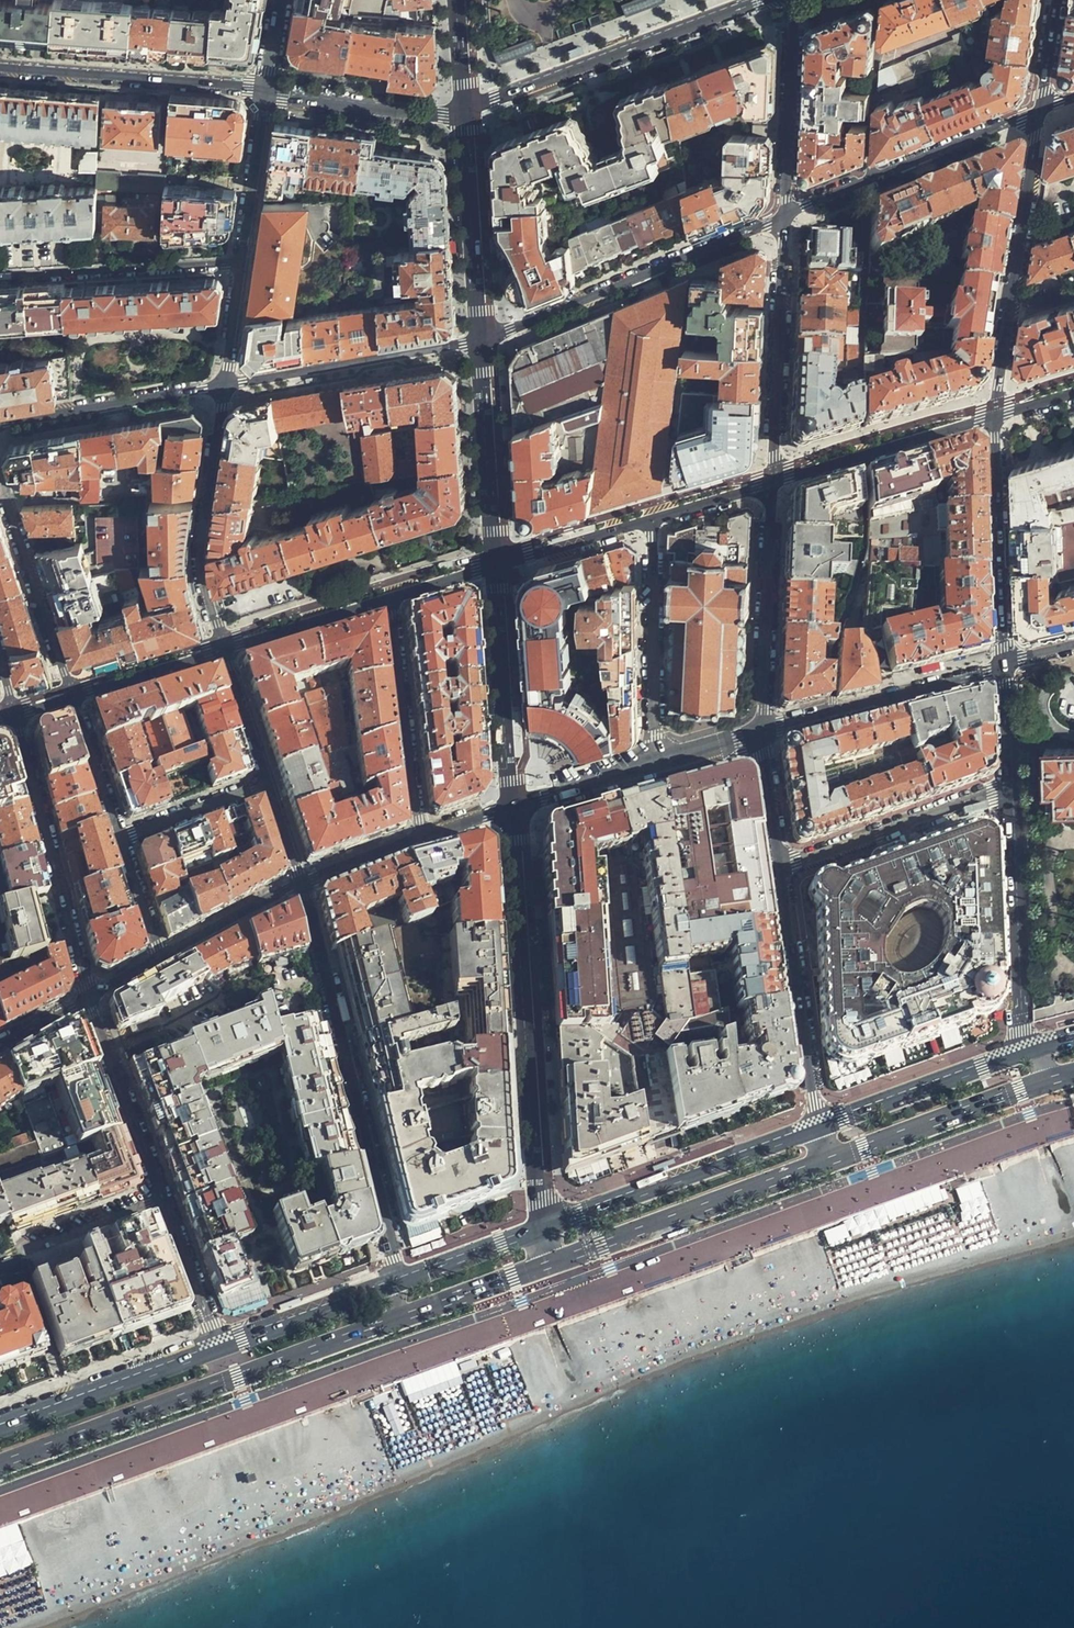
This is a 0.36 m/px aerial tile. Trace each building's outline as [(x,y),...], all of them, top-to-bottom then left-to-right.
[(50,41),(53,1),(42,0),(0,0),(0,37),(23,39),(50,41)] [(130,46),(132,6),(132,1),(111,0),(53,0),(53,1),(50,41),(64,42),(130,46)] [(264,0),(213,0),(212,12),(209,51),(248,54),(252,53),(256,49),(263,9),(264,0)] [(297,3),(338,7),(349,8),(348,14),(368,15),(369,10),(385,11),(387,0),(297,0),(297,3)] [(435,20),(433,0),(387,0),(385,11),(384,16),(399,17),(400,17),(400,5),(398,5),(399,0),(416,0),(418,18),(435,20)] [(663,0),(633,0),(620,5),(623,15),(624,17),(664,2),(663,0)] [(882,41),(887,44),(957,18),(950,0),(887,0),(886,0),(882,41)] [(957,18),(983,9),(984,7),(985,6),(986,5),(986,3),(985,2),(990,0),(950,0),(957,18)] [(990,0),(995,13),(999,11),(998,8),(1005,6),(1006,0),(990,0)] [(1038,15),(1040,0),(1009,0),(1008,11),(1038,15)] [(338,7),(297,3),(289,49),(294,55),(301,58),(317,59),(321,60),(328,60),(341,62),(347,22),(336,20),(338,7)] [(156,48),(169,49),(172,9),(132,6),(130,46),(156,48)] [(810,30),(808,76),(841,78),(843,54),(848,54),(847,67),(873,68),(878,15),(877,12),(875,10),(874,9),(871,7),(840,19),(810,30)] [(192,50),(209,51),(212,12),(172,9),(169,49),(192,50)] [(1072,9),(1061,75),(1073,83),(1073,10),(1072,9)] [(1001,55),(1031,60),(1034,39),(1038,15),(1008,11),(1002,10),(999,11),(992,54),(1001,55)] [(385,64),(392,65),(397,28),(347,22),(341,62),(343,62),(346,61),(347,60),(385,64)] [(438,75),(435,24),(398,22),(397,28),(392,65),(389,81),(427,85),(433,80),(438,75)] [(956,40),(879,70),(878,90),(901,80),(916,74),(963,55),(965,50),(969,50),(962,31),(954,34),(956,40)] [(536,50),(535,48),(531,38),(492,52),(496,64),(536,50)] [(765,47),(734,58),(742,80),(744,79),(745,81),(748,83),(748,87),(745,88),(748,96),(748,104),(748,107),(750,110),(753,111),(768,112),(773,112),(776,48),(773,46),(771,45),(765,47)] [(975,85),(987,114),(1018,101),(1022,96),(1026,91),(1031,60),(1001,55),(999,68),(996,66),(992,66),(989,66),(987,70),(986,74),(987,76),(989,78),(991,79),(975,85)] [(742,80),(734,58),(717,64),(702,70),(708,86),(713,89),(714,92),(711,93),(719,114),(744,104),(748,104),(748,96),(745,88),(744,85),(742,85),(740,80),(742,80)] [(708,86),(702,70),(686,76),(671,82),(673,100),(678,98),(680,103),(674,105),(678,133),(712,119),(714,115),(719,114),(711,93),(710,92),(705,94),(703,89),(708,86)] [(916,74),(901,80),(904,90),(920,84),(916,74)] [(841,78),(808,76),(807,97),(806,123),(846,124),(847,112),(856,112),(856,117),(863,117),(864,112),(870,113),(871,89),(870,89),(869,89),(868,89),(867,90),(867,91),(866,92),(848,91),(849,78),(841,78)] [(926,100),(939,133),(964,123),(987,114),(975,85),(973,80),(926,100)] [(671,82),(624,99),(622,105),(624,111),(626,116),(625,123),(626,127),(627,134),(628,139),(654,130),(651,122),(662,118),(669,136),(678,133),(674,105),(668,108),(666,103),(673,100),(671,82)] [(99,92),(73,89),(38,87),(4,84),(0,84),(0,130),(24,132),(25,134),(43,135),(45,133),(97,137),(99,92)] [(893,101),(877,107),(875,158),(877,158),(909,145),(939,133),(926,100),(924,94),(899,104),(900,107),(896,108),(893,101)] [(167,146),(241,150),(246,112),(241,107),(237,102),(169,97),(167,146)] [(157,145),(160,106),(133,103),(105,101),(103,140),(157,145)] [(768,123),(768,112),(753,111),(753,122),(768,123)] [(570,120),(528,136),(534,151),(539,149),(541,154),(536,156),(542,172),(559,165),(555,158),(565,154),(568,162),(593,152),(590,147),(587,143),(584,139),(581,135),(579,133),(578,128),(576,122),(570,120)] [(752,135),(767,136),(768,124),(753,123),(752,135)] [(846,124),(806,123),(804,152),(803,185),(810,189),(867,166),(869,125),(855,124),(853,140),(839,140),(840,133),(846,133),(846,124)] [(1060,129),(1053,138),(1047,173),(1052,176),(1073,168),(1073,124),(1060,129)] [(269,174),(285,176),(305,178),(310,128),(295,127),(276,125),(269,174)] [(350,132),(310,128),(305,178),(357,184),(362,133),(350,132)] [(656,136),(654,130),(628,139),(628,143),(628,146),(630,150),(625,151),(624,149),(613,153),(626,186),(671,168),(658,135),(656,136)] [(419,242),(450,239),(444,166),(444,164),(443,163),(442,162),(441,160),(440,159),(438,158),(437,157),(435,156),(434,156),(432,156),(423,155),(373,149),(374,134),(362,133),(357,184),(378,187),(378,190),(392,192),(393,188),(404,190),(415,180),(420,185),(410,195),(413,243),(419,242)] [(730,168),(770,169),(771,153),(772,138),(770,137),(767,136),(752,135),(733,134),(730,137),(730,138),(729,168),(730,168)] [(505,144),(499,154),(500,173),(503,222),(509,221),(509,207),(558,204),(557,194),(545,194),(544,182),(535,182),(534,177),(543,174),(542,172),(536,156),(534,151),(528,136),(517,140),(505,144)] [(78,171),(95,172),(96,152),(79,151),(78,171)] [(593,152),(568,162),(567,162),(569,168),(567,169),(580,203),(626,186),(613,153),(603,157),(604,160),(599,162),(597,159),(595,155),(593,152)] [(1008,212),(1015,162),(1007,156),(984,165),(956,177),(969,208),(969,211),(974,211),(972,225),(1005,230),(1008,212)] [(769,199),(770,169),(730,168),(730,174),(732,177),(738,177),(738,184),(730,187),(729,182),(725,180),(718,183),(732,222),(763,209),(766,204),(769,199)] [(165,183),(165,177),(95,173),(95,187),(95,189),(129,192),(153,193),(165,194),(165,183)] [(269,174),(266,194),(283,194),(285,176),(269,174)] [(933,186),(907,196),(916,215),(924,231),(968,213),(969,211),(969,208),(956,177),(956,176),(933,186)] [(714,229),(732,222),(718,183),(717,180),(687,192),(692,225),(694,237),(714,229)] [(231,225),(235,187),(221,186),(165,183),(165,194),(162,237),(193,234),(221,232),(231,225)] [(95,189),(95,187),(64,189),(63,186),(60,184),(43,185),(39,187),(40,190),(24,191),(23,188),(21,187),(3,187),(0,189),(0,193),(0,233),(5,232),(12,232),(27,231),(27,233),(35,232),(42,232),(42,231),(60,229),(65,229),(93,227),(95,189)] [(686,227),(692,225),(687,192),(687,190),(646,207),(658,235),(660,237),(675,231),(676,229),(675,227),(678,226),(682,225),(682,226),(683,226),(684,226),(685,227),(686,227)] [(890,203),(870,211),(868,246),(871,249),(873,252),(874,254),(876,256),(888,251),(886,247),(924,231),(916,215),(907,196),(890,203)] [(293,201),(270,202),(263,251),(265,251),(263,268),(260,268),(253,316),(284,312),(290,311),(297,265),(300,265),(305,232),(300,231),(304,201),(293,201)] [(264,202),(257,250),(260,250),(263,251),(270,202),(264,202)] [(533,297),(533,303),(577,285),(576,274),(572,236),(569,203),(558,204),(509,207),(509,221),(503,222),(504,239),(508,239),(516,255),(520,262),(522,265),(524,269),(518,272),(514,277),(513,284),(514,288),(517,293),(520,296),(524,297),(526,298),(533,297)] [(128,236),(129,209),(115,208),(115,206),(106,206),(105,235),(116,236),(128,236)] [(641,241),(642,242),(649,239),(658,235),(646,207),(630,213),(641,241)] [(143,210),(129,209),(128,236),(139,237),(152,238),(154,209),(143,208),(143,210)] [(624,247),(626,251),(635,247),(638,245),(637,243),(641,241),(630,213),(613,220),(624,247)] [(595,260),(595,263),(607,259),(617,254),(616,251),(621,249),(624,247),(613,220),(589,231),(595,260)] [(508,239),(504,239),(503,222),(501,221),(503,252),(505,252),(506,252),(506,255),(516,255),(508,239)] [(1000,268),(1005,230),(972,225),(969,225),(961,283),(990,284),(993,285),(997,285),(1000,268)] [(572,236),(576,274),(580,272),(583,271),(583,267),(588,265),(587,263),(595,260),(589,231),(572,236)] [(1031,279),(1073,265),(1073,234),(1073,233),(1036,245),(1034,254),(1031,279)] [(860,273),(861,257),(847,256),(847,236),(809,234),(809,247),(805,247),(805,252),(805,257),(808,257),(808,271),(860,273)] [(423,292),(454,287),(452,263),(450,239),(419,242),(419,251),(399,253),(401,285),(423,285),(423,292)] [(726,294),(765,297),(766,256),(763,253),(759,250),(727,263),(727,280),(726,294)] [(371,299),(377,299),(384,297),(385,263),(371,265),(371,299)] [(257,267),(255,267),(247,317),(253,316),(260,268),(257,267)] [(843,294),(843,280),(833,279),(833,276),(825,276),(825,274),(818,274),(818,280),(808,279),(807,296),(807,302),(841,304),(841,294),(843,294)] [(216,279),(159,282),(162,318),(218,314),(222,285),(216,279)] [(762,353),(764,310),(731,309),(731,308),(730,306),(729,305),(728,304),(726,303),(726,299),(726,294),(727,280),(721,280),(696,279),(695,296),(701,297),(701,307),(694,306),(693,326),(716,327),(716,325),(722,325),(725,328),(724,340),(721,340),(720,351),(762,353)] [(689,280),(616,310),(604,403),(590,509),(609,504),(662,488),(689,280)] [(918,297),(919,281),(887,280),(887,289),(884,289),(883,304),(886,304),(885,313),(885,323),(882,323),(881,347),(884,347),(883,356),(910,354),(915,354),(915,340),(919,340),(921,325),(929,325),(929,319),(929,317),(926,317),(927,310),(921,310),(922,298),(918,297)] [(87,286),(62,288),(65,320),(65,324),(162,318),(159,282),(135,283),(87,286)] [(951,352),(982,350),(986,329),(990,303),(987,303),(990,284),(961,283),(960,283),(957,298),(951,297),(950,306),(946,327),(952,328),(949,352),(951,352)] [(0,289),(0,324),(65,320),(62,288),(62,284),(40,286),(8,288),(0,289)] [(377,306),(379,343),(446,331),(451,325),(456,319),(454,287),(423,292),(419,293),(419,300),(377,306)] [(341,303),(348,302),(348,295),(343,295),(342,298),(338,299),(339,304),(341,303)] [(361,346),(379,343),(377,306),(341,312),(343,349),(361,346)] [(1022,375),(1073,359),(1073,311),(1072,306),(1060,309),(1063,318),(1064,318),(1065,321),(1049,325),(1044,324),(1044,322),(1042,322),(1042,320),(1051,317),(1050,312),(1024,319),(1022,331),(1016,370),(1022,375)] [(796,327),(795,344),(811,345),(811,341),(818,341),(819,345),(837,345),(838,310),(820,309),(820,311),(813,311),(813,309),(797,308),(796,327)] [(299,318),(304,318),(303,309),(290,311),(284,312),(285,317),(298,315),(299,318)] [(604,403),(616,310),(522,349),(516,358),(512,366),(516,432),(604,403)] [(858,327),(858,310),(848,310),(847,326),(858,327)] [(946,312),(927,310),(926,317),(929,317),(929,319),(944,319),(946,312)] [(253,316),(247,317),(241,356),(252,365),(277,361),(305,356),(304,318),(299,318),(289,320),(289,331),(285,331),(285,317),(284,312),(253,316)] [(304,318),(305,356),(323,353),(343,349),(341,312),(304,318)] [(857,346),(858,331),(851,331),(851,338),(843,338),(842,345),(857,346)] [(836,348),(837,345),(819,345),(811,345),(795,344),(794,362),(794,366),(830,368),(834,368),(836,368),(836,348)] [(837,345),(836,348),(846,348),(846,366),(857,366),(857,346),(842,345),(837,345)] [(761,372),(762,353),(720,351),(686,349),(685,366),(727,369),(726,392),(760,394),(761,372)] [(982,385),(987,350),(982,350),(951,352),(949,364),(953,366),(950,369),(946,366),(932,371),(941,406),(973,397),(977,391),(982,385)] [(944,358),(944,352),(927,353),(929,362),(944,358)] [(929,362),(927,353),(915,354),(910,354),(914,369),(931,368),(929,362)] [(863,357),(863,372),(871,372),(871,371),(880,371),(880,356),(878,356),(863,357)] [(0,365),(0,407),(1,408),(20,405),(70,396),(68,361),(23,366),(23,362),(0,365)] [(856,431),(857,391),(840,395),(840,398),(839,398),(839,400),(833,403),(833,401),(832,400),(830,399),(829,399),(827,400),(828,389),(829,388),(830,368),(794,366),(792,409),(790,443),(793,446),(796,449),(856,431)] [(841,381),(857,382),(857,369),(841,369),(841,381)] [(448,370),(394,379),(398,417),(421,413),(421,406),(426,406),(427,419),(460,415),(459,385),(458,378),(448,370)] [(912,415),(941,406),(932,371),(902,379),(901,373),(898,372),(889,375),(888,377),(889,384),(863,391),(863,425),(863,426),(863,427),(864,427),(865,428),(867,428),(912,415)] [(398,417),(394,379),(370,383),(346,387),(351,415),(353,424),(398,417)] [(351,415),(346,387),(334,389),(274,400),(279,428),(329,419),(351,415)] [(759,422),(760,394),(726,392),(682,389),(673,485),(714,473),(739,466),(741,463),(743,463),(745,462),(746,461),(749,460),(750,459),(752,457),(753,455),(755,452),(755,446),(755,444),(757,443),(759,422)] [(279,428),(274,400),(243,406),(238,410),(233,416),(230,434),(227,449),(262,454),(284,458),(279,428)] [(604,403),(516,432),(519,485),(522,518),(534,526),(559,518),(590,509),(604,403)] [(168,431),(202,431),(203,424),(196,417),(193,414),(159,419),(162,431),(168,431)] [(462,436),(460,415),(427,419),(422,420),(425,471),(464,465),(462,436)] [(162,431),(159,419),(138,423),(117,426),(117,458),(122,458),(127,457),(131,456),(139,454),(141,462),(142,464),(155,463),(158,434),(162,434),(162,431)] [(417,419),(398,421),(399,429),(418,426),(417,421),(417,419)] [(354,429),(355,437),(363,436),(393,431),(399,429),(398,421),(354,429)] [(117,458),(117,426),(97,430),(81,432),(81,469),(99,470),(99,458),(117,458)] [(199,447),(202,431),(168,431),(165,462),(198,461),(199,447)] [(363,436),(369,480),(398,476),(393,431),(363,436)] [(81,469),(81,432),(54,437),(31,441),(32,470),(36,469),(55,470),(81,469)] [(32,470),(31,441),(22,443),(11,444),(4,456),(15,489),(21,487),(21,470),(32,470)] [(946,448),(922,455),(932,490),(944,486),(946,482),(949,483),(947,488),(948,510),(982,508),(980,474),(979,451),(967,442),(946,448)] [(262,454),(227,449),(223,477),(219,505),(255,499),(256,492),(258,493),(259,485),(257,484),(259,474),(261,474),(262,467),(260,466),(262,454)] [(1013,469),(1013,489),(1015,523),(1063,521),(1073,519),(1073,503),(1052,507),(1040,508),(1040,486),(1047,484),(1048,487),(1073,480),(1073,452),(1040,461),(1013,469)] [(863,473),(867,524),(937,511),(932,490),(922,455),(893,464),(863,473)] [(401,460),(403,475),(420,472),(419,458),(401,460)] [(131,494),(193,492),(195,477),(198,461),(165,462),(155,463),(142,464),(141,462),(142,479),(131,479),(131,494)] [(463,510),(467,505),(464,465),(425,471),(426,480),(421,486),(399,492),(398,489),(378,495),(379,499),(375,500),(376,503),(387,538),(460,515),(463,510)] [(36,469),(32,470),(21,470),(21,487),(28,487),(36,486),(36,469)] [(46,486),(55,486),(55,470),(36,469),(36,486),(46,486)] [(99,470),(81,469),(55,470),(55,486),(79,485),(79,496),(80,498),(98,498),(99,470)] [(829,538),(859,540),(861,527),(855,476),(826,484),(796,493),(792,496),(789,500),(788,502),(787,518),(786,537),(819,538),(819,530),(818,529),(818,522),(815,518),(817,516),(820,518),(823,518),(825,522),(829,522),(829,538)] [(255,499),(219,505),(215,525),(213,542),(213,548),(213,554),(243,545),(246,531),(249,532),(255,499)] [(152,566),(185,565),(185,543),(186,537),(191,501),(150,502),(151,530),(151,543),(152,566)] [(283,518),(278,503),(262,506),(268,522),(283,518)] [(287,531),(299,566),(344,551),(387,538),(376,503),(287,531)] [(25,518),(30,531),(74,528),(72,504),(21,505),(25,518)] [(948,510),(943,510),(946,569),(984,571),(983,538),(982,508),(948,510)] [(937,511),(867,524),(867,526),(865,551),(861,565),(867,565),(939,568),(946,569),(943,510),(937,511)] [(714,522),(704,521),(704,526),(698,525),(698,523),(677,529),(677,532),(670,531),(669,550),(676,550),(675,556),(674,556),(673,576),(671,575),(669,612),(678,612),(677,628),(675,628),(672,630),(670,665),(675,669),(676,669),(675,683),(674,683),(673,689),(674,688),(675,690),(676,690),(675,700),(674,700),(674,701),(673,701),(673,707),(678,707),(678,706),(680,706),(686,706),(687,709),(693,709),(693,708),(695,708),(695,705),(716,706),(716,708),(718,709),(718,710),(724,710),(724,708),(726,709),(726,708),(731,708),(731,709),(732,709),(738,709),(739,704),(738,704),(738,702),(737,702),(737,693),(738,693),(738,691),(739,691),(739,685),(737,685),(738,672),(740,671),(745,668),(746,634),(742,631),(740,631),(741,615),(750,615),(751,579),(749,579),(750,559),(749,559),(749,553),(750,553),(751,547),(752,515),(747,511),(730,516),(729,527),(724,527),(725,522),(714,522)] [(137,531),(136,516),(96,518),(96,564),(113,562),(115,569),(115,568),(128,568),(138,567),(137,542),(137,531)] [(10,549),(0,519),(0,552),(10,549)] [(1015,523),(1015,531),(1016,567),(1049,567),(1056,568),(1057,580),(1073,576),(1073,519),(1063,521),(1015,523)] [(137,531),(137,542),(146,543),(151,543),(151,530),(137,531)] [(243,545),(213,554),(214,564),(215,578),(218,591),(260,578),(299,566),(287,531),(243,545)] [(847,588),(855,564),(841,563),(840,556),(822,555),(824,538),(819,538),(786,537),(785,564),(784,590),(821,592),(822,574),(840,575),(840,587),(847,588)] [(146,543),(137,542),(138,567),(140,567),(147,567),(146,543)] [(74,543),(36,548),(42,568),(48,585),(91,575),(79,543),(74,543)] [(627,584),(637,584),(636,553),(625,545),(617,547),(607,550),(616,584),(617,588),(627,587),(627,584)] [(22,586),(10,549),(0,552),(0,592),(22,586)] [(616,584),(607,550),(594,554),(585,557),(583,592),(598,589),(616,584)] [(530,643),(533,686),(572,682),(568,621),(583,619),(583,603),(583,592),(585,557),(555,566),(542,570),(534,575),(528,582),(527,594),(528,606),(530,643)] [(176,596),(191,591),(188,577),(185,565),(152,566),(147,567),(140,567),(151,599),(175,592),(176,596)] [(867,565),(862,615),(863,615),(863,617),(862,618),(864,626),(868,625),(870,633),(881,631),(927,619),(930,621),(932,629),(949,624),(949,620),(946,620),(940,617),(939,568),(867,565)] [(1016,567),(1017,575),(1019,632),(1024,635),(1029,639),(1054,634),(1073,630),(1073,584),(1063,587),(1058,589),(1059,594),(1053,596),(1050,592),(1049,567),(1016,567)] [(55,604),(59,617),(125,600),(125,598),(122,588),(115,568),(115,569),(91,575),(48,585),(55,604)] [(134,583),(128,568),(115,568),(122,588),(134,583)] [(949,624),(932,629),(930,629),(937,662),(988,650),(987,634),(985,591),(984,571),(946,569),(939,568),(940,617),(949,620),(949,624)] [(637,619),(637,584),(627,584),(627,587),(617,588),(607,589),(599,592),(598,589),(583,592),(583,603),(583,619),(585,635),(605,633),(607,651),(615,652),(615,649),(637,642),(637,619)] [(41,643),(31,613),(22,586),(0,592),(0,604),(5,621),(11,647),(41,643)] [(826,592),(821,592),(784,590),(783,609),(782,631),(824,633),(826,592)] [(125,600),(140,648),(171,639),(201,629),(191,591),(176,596),(142,607),(138,594),(125,598),(125,600)] [(405,612),(411,664),(477,658),(475,642),(473,615),(472,603),(467,598),(461,593),(446,598),(405,612)] [(127,652),(140,648),(125,600),(59,617),(73,659),(85,666),(100,661),(127,652)] [(859,636),(870,633),(868,625),(864,626),(862,618),(863,617),(863,615),(862,615),(859,636)] [(930,629),(932,629),(930,621),(927,619),(881,631),(890,674),(914,668),(937,662),(930,629)] [(348,682),(384,673),(378,620),(345,630),(313,640),(319,674),(345,666),(346,662),(348,663),(347,668),(348,682)] [(832,649),(833,633),(824,633),(782,631),(781,652),(779,688),(778,705),(781,707),(784,709),(827,698),(830,669),(817,668),(818,644),(828,645),(828,648),(832,649)] [(890,674),(881,631),(854,637),(840,636),(838,643),(837,657),(836,676),(836,696),(875,688),(874,680),(870,661),(868,652),(874,651),(880,677),(890,674)] [(319,674),(313,640),(272,653),(242,662),(261,723),(294,712),(286,686),(319,674)] [(638,660),(637,642),(615,649),(615,652),(607,651),(608,679),(613,678),(638,676),(638,660)] [(45,655),(41,643),(11,647),(19,676),(25,679),(31,683),(52,676),(45,655)] [(411,664),(416,704),(479,698),(478,678),(477,658),(411,664)] [(183,681),(149,691),(159,721),(179,713),(194,708),(223,697),(215,671),(183,681)] [(355,745),(391,731),(388,705),(384,673),(348,682),(355,745)] [(638,699),(638,676),(613,678),(615,704),(617,743),(634,738),(638,733),(639,725),(638,699)] [(311,690),(321,687),(320,678),(309,682),(311,690)] [(589,750),(617,743),(615,704),(609,705),(591,689),(572,682),(533,686),(534,702),(535,717),(545,716),(559,719),(570,724),(578,731),(585,741),(589,750)] [(347,748),(337,686),(322,690),(323,702),(331,747),(326,749),(328,756),(339,751),(347,748)] [(323,702),(322,690),(304,696),(303,695),(296,697),(300,710),(323,702)] [(919,706),(900,711),(911,752),(918,750),(920,746),(920,743),(941,738),(943,733),(943,729),(947,728),(947,733),(948,737),(950,741),(950,742),(962,738),(965,737),(975,734),(975,733),(990,732),(989,711),(988,694),(980,690),(919,706)] [(159,721),(149,691),(113,703),(91,710),(101,742),(134,730),(144,726),(159,721)] [(228,711),(223,697),(194,708),(205,745),(236,733),(228,711)] [(416,704),(422,750),(482,742),(481,721),(479,698),(416,704)] [(269,746),(277,769),(312,755),(297,711),(294,712),(261,723),(269,746)] [(881,716),(862,721),(875,766),(911,756),(911,752),(900,711),(881,716)] [(179,713),(159,721),(144,726),(157,764),(192,750),(179,713)] [(545,716),(535,717),(536,722),(544,722),(554,724),(563,728),(573,735),(581,744),(584,752),(589,750),(585,741),(578,731),(570,724),(559,719),(545,716)] [(46,781),(82,770),(79,763),(64,718),(40,726),(37,732),(34,737),(46,781)] [(842,726),(824,731),(831,762),(846,759),(851,773),(875,766),(862,721),(842,726)] [(134,730),(101,742),(109,766),(114,781),(147,768),(134,730)] [(383,781),(396,776),(394,755),(391,731),(355,745),(361,790),(373,786),(383,781)] [(831,762),(824,731),(796,738),(788,740),(783,742),(781,744),(779,747),(779,751),(785,788),(824,783),(851,773),(846,759),(831,762)] [(991,773),(990,732),(975,733),(975,734),(965,737),(966,739),(962,740),(962,738),(950,742),(950,743),(953,749),(956,756),(952,758),(950,755),(948,756),(947,754),(926,761),(925,759),(921,756),(913,759),(918,773),(920,772),(924,783),(922,784),(927,798),(987,777),(991,773)] [(205,769),(211,787),(249,772),(242,753),(236,733),(205,745),(212,767),(205,769)] [(482,742),(422,750),(429,812),(436,815),(477,798),(485,787),(484,771),(482,742)] [(23,803),(8,747),(2,744),(0,743),(0,810),(23,803)] [(154,765),(166,804),(203,790),(211,787),(205,769),(198,748),(192,750),(157,764),(154,765)] [(1046,749),(1047,769),(1045,769),(1046,791),(1048,791),(1056,791),(1057,809),(1073,809),(1073,748),(1046,749)] [(328,756),(326,749),(316,753),(328,787),(337,783),(328,756)] [(353,793),(339,751),(328,756),(337,783),(341,798),(353,793)] [(284,789),(291,810),(322,799),(320,792),(323,790),(322,788),(312,755),(277,769),(284,789)] [(911,756),(875,766),(891,812),(909,805),(927,798),(922,784),(919,785),(915,773),(918,773),(913,759),(911,756)] [(147,768),(114,781),(121,801),(127,819),(166,804),(154,765),(147,768)] [(875,766),(851,773),(856,790),(836,798),(846,828),(872,819),(891,812),(875,766)] [(693,779),(660,789),(679,934),(771,920),(763,863),(751,777),(749,774),(746,771),(741,769),(738,767),(732,768),(693,779)] [(54,811),(91,797),(86,784),(82,770),(46,781),(50,795),(54,811)] [(824,783),(785,788),(793,841),(794,844),(796,845),(799,845),(823,836),(846,828),(836,798),(856,790),(851,773),(824,783)] [(402,827),(396,776),(383,781),(373,786),(361,790),(354,793),(356,798),(367,794),(373,791),(376,799),(373,800),(369,800),(345,809),(356,844),(381,835),(402,827)] [(341,798),(337,783),(328,787),(322,788),(323,790),(326,797),(327,803),(341,798)] [(679,934),(660,789),(630,798),(587,810),(556,819),(550,823),(547,827),(545,831),(544,838),(551,946),(556,1030),(586,1029),(586,1032),(628,1060),(642,1143),(671,1133),(676,1131),(662,1053),(676,1033),(685,1019),(690,1017),(685,978),(683,959),(679,934)] [(1056,791),(1048,791),(1048,810),(1057,809),(1056,791)] [(61,836),(99,823),(96,811),(91,797),(54,811),(61,836)] [(335,852),(356,844),(345,809),(328,816),(322,799),(291,810),(309,862),(335,852)] [(228,837),(206,846),(211,861),(216,877),(226,906),(263,885),(283,874),(271,838),(258,801),(221,816),(228,837)] [(35,849),(29,825),(23,803),(0,810),(0,852),(2,859),(35,849)] [(206,846),(228,837),(221,816),(210,821),(198,825),(206,846)] [(74,887),(117,873),(107,846),(99,823),(61,836),(74,887)] [(192,828),(168,838),(177,865),(180,874),(202,865),(211,861),(206,846),(198,825),(192,828)] [(1001,995),(1000,987),(998,983),(994,979),(994,977),(1000,977),(997,914),(994,845),(992,840),(989,835),(984,832),(979,830),(976,829),(970,829),(968,830),(909,852),(888,860),(867,868),(834,880),(829,877),(826,876),(823,876),(817,877),(815,879),(812,881),(810,883),(809,886),(808,889),(808,891),(808,895),(809,897),(810,900),(811,902),(814,905),(816,906),(823,1049),(824,1052),(827,1057),(832,1061),(837,1065),(843,1066),(849,1066),(854,1064),(899,1048),(900,1051),(906,1049),(929,1040),(935,1038),(934,1035),(969,1022),(968,1016),(969,1015),(977,1017),(982,1017),(987,1016),(992,1013),(994,1011),(997,1008),(1000,1003),(1001,999),(1001,995)] [(455,935),(495,933),(494,919),(491,878),(489,847),(477,836),(447,843),(455,863),(451,865),(452,871),(460,870),(461,884),(469,883),(469,887),(461,888),(462,897),(465,900),(451,901),(434,906),(436,913),(436,916),(453,911),(455,935)] [(177,865),(168,838),(154,843),(141,849),(139,853),(147,876),(177,865)] [(426,851),(405,859),(429,919),(436,916),(436,913),(434,906),(425,878),(427,874),(451,865),(455,863),(447,843),(426,851)] [(897,845),(871,855),(869,857),(867,860),(867,865),(867,868),(888,860),(909,852),(908,850),(904,846),(901,845),(897,845)] [(47,893),(41,869),(35,849),(2,859),(0,859),(0,865),(10,903),(23,899),(20,890),(27,889),(30,898),(47,893)] [(318,900),(332,952),(337,950),(365,941),(356,914),(398,898),(400,902),(398,903),(406,927),(429,919),(405,859),(364,875),(322,891),(318,900)] [(216,877),(211,861),(202,865),(206,880),(216,877)] [(177,865),(147,876),(153,894),(155,899),(169,894),(175,892),(172,884),(182,880),(180,874),(177,865)] [(86,930),(130,913),(123,892),(117,873),(74,887),(86,930)] [(214,913),(226,906),(216,877),(206,880),(185,888),(196,922),(214,913)] [(172,901),(158,909),(168,938),(183,929),(196,922),(185,888),(177,891),(179,898),(172,901)] [(155,899),(158,909),(172,901),(169,894),(155,899)] [(42,953),(35,922),(30,898),(23,899),(10,903),(0,905),(0,963),(6,961),(42,953)] [(255,966),(303,953),(292,908),(246,929),(255,966)] [(138,936),(130,913),(86,930),(95,966),(110,971),(126,962),(144,952),(138,936)] [(771,920),(679,934),(683,959),(723,953),(722,949),(727,949),(728,955),(731,978),(736,1009),(742,1009),(783,1003),(774,936),(771,920)] [(257,973),(255,966),(246,929),(218,944),(190,959),(198,977),(208,983),(224,973),(229,983),(257,973)] [(467,1048),(503,1046),(498,980),(497,963),(495,933),(455,935),(460,1016),(464,1015),(467,1048)] [(351,1007),(359,1041),(402,1028),(378,936),(365,941),(337,950),(339,960),(345,982),(351,1007)] [(66,962),(62,945),(45,951),(49,965),(60,998),(66,995),(72,982),(66,962)] [(712,973),(712,974),(724,973),(725,975),(726,978),(731,978),(728,955),(723,956),(722,957),(723,963),(710,965),(712,973)] [(198,977),(190,959),(175,967),(176,970),(148,985),(115,1002),(112,1010),(121,1035),(131,1031),(134,1039),(162,1027),(156,1009),(208,983),(198,977)] [(16,981),(6,961),(0,963),(0,989),(16,981)] [(60,998),(49,965),(16,981),(0,989),(0,1014),(5,1026),(38,1009),(60,998)] [(690,1017),(719,1012),(712,974),(712,973),(685,978),(690,1017)] [(253,998),(262,995),(261,989),(254,992),(254,993),(235,1000),(241,1003),(253,998)] [(276,1050),(271,1030),(262,995),(253,998),(257,1011),(212,1029),(213,1031),(195,1037),(194,1035),(185,1039),(187,1043),(201,1077),(209,1074),(210,1077),(228,1071),(227,1068),(253,1058),(255,1060),(269,1055),(268,1053),(276,1050)] [(1035,1008),(1035,1021),(1073,1011),(1073,998),(1066,1001),(1061,996),(1055,996),(1055,1003),(1035,1008)] [(784,1016),(783,1003),(742,1009),(744,1026),(742,1026),(742,1035),(746,1034),(747,1046),(753,1046),(754,1055),(751,1056),(748,1053),(728,1055),(730,1084),(738,1108),(789,1090),(791,1088),(795,1084),(784,1016)] [(662,1053),(676,1131),(709,1118),(738,1108),(730,1084),(728,1055),(725,1017),(724,1011),(719,1012),(690,1017),(685,1019),(676,1033),(714,1026),(718,1045),(713,1046),(714,1058),(717,1058),(718,1065),(716,1069),(717,1072),(709,1073),(709,1071),(706,1068),(705,1061),(707,1060),(704,1048),(682,1052),(684,1065),(687,1065),(688,1073),(687,1078),(687,1081),(680,1082),(679,1079),(676,1075),(675,1067),(677,1067),(674,1053),(662,1053)] [(402,1028),(359,1041),(363,1052),(382,1132),(403,1217),(405,1220),(406,1221),(407,1222),(408,1223),(410,1224),(411,1224),(413,1225),(415,1225),(416,1225),(418,1225),(419,1225),(436,1218),(449,1214),(489,1198),(504,1193),(509,1189),(511,1185),(512,1183),(511,1168),(510,1152),(507,1111),(504,1071),(503,1046),(467,1048),(468,1057),(452,1059),(440,1054),(402,1063),(397,1047),(422,1040),(442,1033),(442,1035),(450,1033),(448,1015),(402,1028)] [(325,1041),(319,1017),(271,1030),(276,1050),(279,1060),(306,1170),(355,1160),(345,1120),(336,1082),(325,1041)] [(45,1040),(5,1063),(18,1097),(35,1144),(41,1158),(60,1152),(75,1147),(92,1141),(118,1131),(92,1063),(80,1031),(69,1026),(45,1040)] [(586,1029),(556,1030),(560,1090),(566,1168),(571,1168),(603,1156),(615,1152),(621,1150),(642,1143),(628,1060),(586,1032),(586,1029)] [(940,1052),(935,1038),(929,1040),(934,1054),(940,1052)] [(190,1082),(201,1077),(187,1043),(130,1065),(138,1087),(147,1110),(194,1094),(195,1094),(190,1082)] [(18,1097),(5,1063),(0,1066),(0,1109),(18,1097)] [(194,1094),(147,1110),(155,1136),(165,1159),(211,1142),(194,1094)] [(127,1154),(118,1131),(92,1141),(97,1155),(80,1161),(96,1203),(133,1190),(136,1177),(127,1154)] [(211,1142),(165,1159),(173,1183),(183,1207),(230,1190),(211,1142)] [(41,1158),(35,1144),(0,1155),(0,1173),(41,1158)] [(0,1190),(0,1207),(5,1220),(10,1234),(53,1218),(96,1203),(80,1161),(75,1147),(60,1152),(66,1166),(0,1190)] [(603,1156),(571,1168),(577,1184),(610,1172),(603,1156)] [(364,1196),(355,1160),(306,1170),(316,1208),(317,1212),(364,1196)] [(201,1255),(231,1243),(248,1237),(230,1190),(183,1207),(193,1231),(201,1255)] [(317,1212),(333,1256),(366,1244),(371,1241),(372,1238),(374,1234),(369,1213),(364,1196),(317,1212)] [(270,1208),(294,1270),(318,1261),(333,1256),(317,1212),(316,1208),(302,1213),(296,1199),(270,1208)] [(151,1322),(186,1308),(151,1217),(81,1243),(87,1257),(116,1335),(151,1322)] [(405,1220),(403,1217),(409,1242),(410,1244),(442,1232),(436,1218),(419,1225),(418,1225),(416,1225),(415,1225),(413,1225),(411,1224),(410,1224),(408,1223),(407,1222),(406,1221),(405,1220)] [(201,1255),(218,1298),(220,1297),(248,1287),(242,1272),(231,1243),(201,1255)] [(13,1277),(19,1277),(28,1281),(19,1257),(10,1260),(9,1259),(0,1262),(0,1281),(13,1277)] [(32,1277),(60,1356),(88,1345),(116,1335),(87,1257),(32,1277)] [(255,1305),(265,1301),(253,1268),(242,1272),(248,1287),(255,1305)] [(224,1308),(233,1313),(255,1305),(248,1287),(220,1297),(224,1308)] [(10,1364),(29,1357),(30,1359),(43,1353),(22,1297),(17,1294),(9,1296),(8,1300),(4,1298),(0,1300),(0,1315),(2,1319),(0,1319),(0,1368),(10,1364)] [(418,1391),(460,1376),(456,1362),(404,1379),(406,1388),(416,1384),(418,1391)] [(33,1569),(19,1523),(0,1529),(0,1579),(33,1569)]
